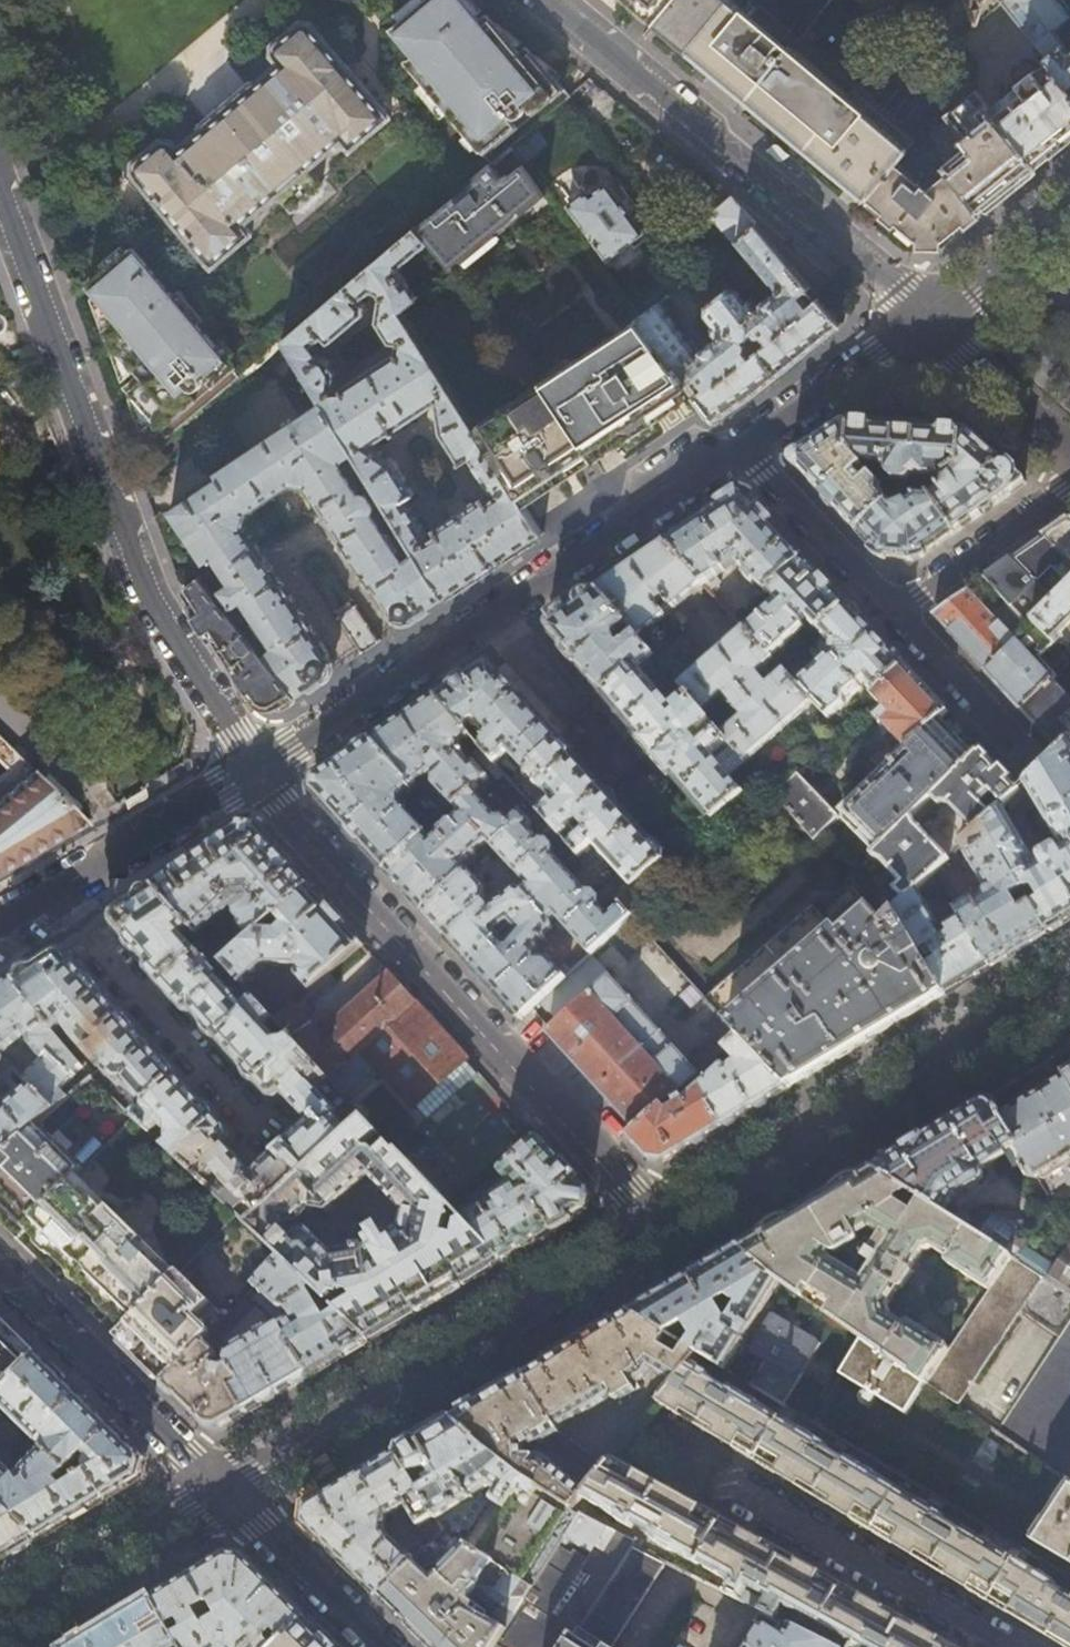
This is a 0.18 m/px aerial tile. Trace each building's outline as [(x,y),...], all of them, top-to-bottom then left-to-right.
[(469,185),(513,147),(519,142),(571,97),(558,82),(564,77),(554,69),(549,73),(528,48),(521,54),(517,49),(524,44),(513,35),(499,23),(497,24),(488,14),(482,20),(478,15),(484,11),(471,0),(427,0),(392,29),(414,56),(407,62),(479,148),(455,168),(469,185)] [(656,25),(676,0),(625,0),(656,25)] [(742,12),(728,0),(676,0),(656,25),(761,112),(866,200),(900,161),(916,142),(854,91),(847,99),(782,45),(791,36),(798,41),(831,0),(752,0),(742,12)] [(1000,0),(948,0),(919,22),(941,50),(1002,3),(1000,0)] [(1002,3),(1046,57),(1062,43),(1053,31),(1069,18),(1055,0),(1000,0),(1002,3)] [(131,170),(212,266),(251,233),(243,223),(279,193),(292,210),(297,205),(299,207),(319,190),(317,189),(322,185),(308,169),(343,141),(351,151),(390,119),(311,22),(301,22),(272,46),(270,56),(278,66),(253,86),(251,84),(207,119),(203,123),(205,125),(178,147),(171,138),(160,138),(132,160),(131,170)] [(1062,43),(1046,57),(1045,57),(1049,62),(1069,87),(1069,86),(1069,52),(1062,43)] [(1069,87),(1049,62),(1035,73),(1030,66),(1025,64),(1014,72),(1014,77),(1020,85),(990,109),(1037,166),(1066,143),(1069,140),(1069,88),(1069,87)] [(1009,189),(1037,166),(990,109),(975,91),(946,116),(969,145),(945,165),(950,172),(982,211),(1009,189)] [(519,142),(513,147),(519,154),(524,149),(519,142)] [(545,190),(519,154),(513,147),(469,185),(418,227),(431,242),(451,268),(463,259),(462,257),(545,190)] [(934,190),(900,161),(866,200),(900,227),(919,243),(919,246),(941,247),(941,244),(962,228),(982,211),(950,172),(934,190)] [(570,208),(608,261),(643,234),(607,186),(593,197),(590,193),(586,195),(570,208)] [(776,248),(733,196),(718,211),(715,209),(712,209),(710,210),(708,213),(708,216),(710,219),(713,220),(715,221),(718,219),(778,291),(759,307),(753,300),(750,300),(748,302),(737,290),(728,289),(720,280),(710,287),(779,375),(810,349),(841,325),(819,299),(806,283),(776,248)] [(367,473),(395,518),(400,526),(411,544),(418,555),(445,599),(494,568),(543,536),(524,506),(476,429),(401,311),(416,298),(400,275),(403,265),(431,242),(418,227),(284,340),(322,400),(355,453),(367,473)] [(152,420),(166,437),(271,349),(256,333),(227,357),(133,245),(87,284),(95,294),(92,298),(97,311),(103,329),(109,324),(113,328),(105,335),(113,345),(110,348),(122,380),(128,375),(131,379),(124,385),(134,398),(144,411),(136,418),(140,431),(152,420)] [(639,318),(642,322),(688,385),(714,421),(757,393),(779,375),(710,287),(698,295),(706,306),(705,315),(722,337),(697,354),(658,302),(639,318)] [(642,322),(546,384),(594,458),(641,425),(681,397),(678,392),(688,385),(642,322)] [(10,367),(0,354),(0,375),(10,367)] [(545,383),(476,429),(524,506),(560,481),(594,458),(546,384),(545,383)] [(341,462),(355,453),(322,400),(213,472),(215,477),(165,510),(200,563),(208,558),(225,584),(212,593),(297,696),(312,687),(313,687),(320,683),(320,681),(326,677),(330,671),(330,662),(328,657),(309,630),(310,629),(299,614),(298,614),(288,599),(289,598),(280,585),(278,585),(241,532),(246,511),(289,484),(308,490),(342,542),(341,543),(351,557),(353,557),(364,573),(363,574),(372,588),(373,588),(394,618),(398,621),(403,622),(412,621),(422,615),(423,615),(430,611),(430,609),(445,599),(418,555),(407,562),(400,551),(411,544),(400,526),(388,534),(383,525),(395,518),(367,473),(354,482),(341,462)] [(849,454),(850,423),(842,422),(816,440),(791,456),(790,457),(789,460),(791,463),(827,501),(856,532),(888,502),(889,501),(876,489),(876,484),(868,474),(857,484),(850,476),(861,467),(856,462),(849,454)] [(911,427),(850,423),(849,454),(856,462),(880,464),(879,468),(887,468),(886,476),(887,479),(889,481),(891,482),(907,483),(909,482),(911,480),(912,477),(928,478),(928,476),(943,477),(948,473),(960,465),(962,430),(911,427)] [(969,431),(962,430),(960,465),(948,473),(952,479),(929,496),(954,533),(982,513),(1024,483),(1025,482),(1024,480),(1002,460),(969,431)] [(703,515),(663,543),(701,583),(707,589),(719,581),(715,576),(732,566),(727,560),(732,557),(746,573),(742,576),(751,587),(756,584),(765,593),(767,591),(804,556),(775,525),(741,489),(703,515)] [(890,505),(888,502),(856,532),(872,549),(878,554),(887,557),(910,558),(917,557),(921,556),(930,550),(954,533),(929,496),(917,496),(901,507),(897,502),(890,505)] [(1043,538),(1069,566),(1069,520),(1069,519),(1056,529),(1043,538)] [(1013,559),(1055,603),(1069,589),(1069,566),(1043,538),(1028,548),(1013,559)] [(634,635),(701,583),(663,543),(630,565),(595,589),(627,626),(634,635)] [(828,582),(804,556),(767,591),(775,601),(744,629),(771,657),(801,630),(803,627),(803,625),(801,622),(806,618),(819,632),(848,604),(828,582)] [(985,579),(1005,600),(1030,628),(1034,624),(1055,603),(1013,559),(1000,568),(985,579)] [(291,700),(297,696),(212,593),(200,577),(184,590),(234,669),(254,699),(280,706),(291,700)] [(616,635),(627,626),(595,589),(579,600),(548,621),(547,625),(548,629),(577,663),(603,693),(625,673),(633,683),(643,674),(639,669),(653,656),(644,646),(635,636),(620,648),(615,642),(616,635)] [(1055,603),(1034,624),(1056,643),(1063,636),(1063,627),(1069,621),(1069,589),(1055,603)] [(1026,633),(1030,628),(1005,600),(990,615),(971,595),(972,594),(969,590),(958,598),(933,615),(986,672),(1026,633)] [(337,615),(362,654),(379,642),(354,604),(337,615)] [(876,635),(848,604),(819,632),(831,644),(831,654),(796,685),(814,704),(829,719),(843,706),(843,700),(864,681),(875,693),(905,665),(876,635)] [(773,660),(771,657),(744,629),(676,684),(684,692),(699,711),(721,693),(740,716),(719,734),(725,741),(745,763),(814,704),(796,685),(784,672),(766,686),(756,674),(773,660)] [(653,639),(644,646),(653,656),(657,662),(661,665),(685,644),(676,633),(659,647),(653,639)] [(1035,642),(1026,633),(986,672),(1004,692),(1022,711),(1052,680),(1057,676),(1041,659),(1046,653),(1041,648),(1046,643),(1041,637),(1035,642)] [(559,742),(527,706),(489,664),(484,663),(461,678),(434,696),(471,737),(480,748),(496,765),(509,753),(527,773),(559,742)] [(925,687),(905,665),(875,693),(872,696),(885,711),(871,724),(884,736),(888,731),(901,744),(906,750),(936,721),(946,710),(925,687)] [(670,705),(643,674),(633,683),(625,673),(603,693),(665,765),(711,819),(743,791),(711,753),(725,741),(719,734),(715,729),(697,744),(690,735),(707,720),(704,716),(699,711),(684,692),(670,705)] [(1022,711),(1038,728),(1058,750),(1069,739),(1069,700),(1052,680),(1022,711)] [(461,746),(471,737),(434,696),(401,719),(370,740),(413,786),(414,788),(435,774),(439,777),(437,778),(435,785),(457,809),(477,791),(477,793),(491,781),(477,765),(474,768),(461,755),(461,746)] [(704,716),(707,720),(715,729),(724,721),(713,708),(704,716)] [(953,739),(936,721),(906,750),(865,791),(840,816),(876,854),(913,818),(934,797),(939,791),(971,760),(953,739)] [(783,748),(799,766),(810,757),(794,738),(783,748)] [(85,822),(0,739),(0,761),(8,769),(0,775),(0,794),(18,779),(70,830),(85,822)] [(1058,750),(1044,764),(1069,808),(1069,739),(1058,750)] [(400,795),(413,786),(370,740),(316,776),(314,792),(347,828),(385,871),(426,836),(428,834),(401,805),(400,795)] [(559,742),(527,773),(554,801),(540,814),(562,838),(579,822),(582,825),(577,830),(582,836),(570,847),(580,858),(594,845),(632,887),(664,859),(596,783),(559,742)] [(865,791),(906,750),(901,744),(894,751),(887,744),(853,778),(865,791)] [(506,776),(496,765),(480,748),(474,754),(500,782),(506,776)] [(1003,805),(1006,802),(1019,789),(1019,788),(1000,768),(982,749),(971,760),(939,791),(950,804),(972,826),(957,841),(962,845),(983,824),(1003,805)] [(1003,805),(983,824),(1022,889),(1034,890),(1040,900),(1031,905),(1047,932),(1069,918),(1069,808),(1044,764),(1025,783),(1061,844),(1065,842),(1068,847),(1061,852),(1059,850),(1057,848),(1053,848),(1042,855),(1041,859),(1042,863),(1033,869),(1029,863),(1034,860),(1003,805)] [(814,842),(840,816),(798,773),(775,796),(814,842)] [(26,856),(70,830),(18,779),(0,794),(0,871),(26,856)] [(1021,787),(1019,789),(1006,802),(1012,808),(1027,793),(1021,787)] [(423,912),(469,873),(464,868),(490,846),(497,851),(513,838),(513,824),(512,825),(507,819),(498,820),(477,798),(477,793),(477,791),(457,809),(463,815),(456,822),(453,821),(441,831),(441,835),(432,843),(426,836),(385,871),(403,890),(423,912)] [(950,804),(939,791),(934,797),(940,804),(950,804)] [(524,814),(513,824),(513,838),(497,851),(530,889),(542,902),(571,876),(557,859),(558,851),(552,845),(544,846),(533,833),(537,829),(524,814)] [(922,828),(913,818),(876,854),(902,885),(895,891),(904,902),(934,872),(939,867),(949,858),(950,856),(929,836),(934,831),(926,823),(922,828)] [(938,827),(950,839),(957,831),(946,820),(938,827)] [(1022,889),(983,824),(962,845),(960,846),(987,892),(984,895),(984,899),(976,904),(973,899),(956,908),(961,918),(989,967),(1010,954),(1047,932),(1031,905),(1030,904),(1020,911),(1012,897),(1022,891),(1022,889)] [(207,849),(152,886),(191,928),(197,934),(226,908),(228,903),(227,900),(226,898),(230,894),(232,896),(235,897),(238,897),(240,896),(244,901),(248,910),(246,908),(243,909),(236,915),(236,919),(237,920),(240,924),(239,930),(249,940),(258,933),(276,916),(309,886),(282,857),(256,829),(240,827),(207,849)] [(956,852),(950,856),(949,858),(953,863),(959,857),(956,852)] [(958,900),(939,867),(934,872),(943,887),(953,903),(958,900)] [(514,927),(542,902),(530,889),(525,895),(522,891),(508,904),(492,911),(487,905),(489,892),(471,872),(469,873),(423,912),(445,937),(471,965),(502,938),(496,932),(510,923),(514,927)] [(923,899),(943,887),(934,872),(904,902),(895,911),(914,943),(919,952),(920,953),(929,948),(936,960),(927,965),(944,994),(969,979),(989,967),(961,918),(946,927),(944,931),(939,934),(935,929),(938,927),(923,899)] [(898,951),(914,943),(895,911),(884,922),(843,875),(834,883),(829,877),(706,983),(709,986),(702,993),(730,1023),(741,1036),(788,1087),(809,1075),(845,1053),(924,1006),(944,994),(927,965),(920,953),(919,952),(903,961),(898,951)] [(586,892),(571,876),(542,902),(514,927),(518,931),(508,944),(502,938),(471,965),(495,991),(520,1018),(565,978),(549,959),(536,959),(531,953),(540,937),(553,927),(549,922),(554,917),(590,955),(632,917),(633,916),(621,903),(607,916),(600,909),(600,898),(595,893),(586,892)] [(183,936),(191,928),(152,886),(135,898),(117,909),(114,911),(112,917),(112,922),(114,927),(150,966),(149,968),(150,970),(174,996),(186,1010),(188,1011),(190,1010),(215,1037),(246,1011),(246,1004),(183,936)] [(309,886),(276,916),(286,928),(278,936),(276,935),(259,935),(258,933),(249,940),(241,948),(224,964),(243,985),(266,964),(281,964),(281,970),(289,970),(289,964),(298,964),(302,968),(297,974),(297,976),(298,979),(310,992),(361,944),(332,912),(309,886)] [(218,958),(224,964),(241,948),(235,941),(223,951),(224,953),(218,958)] [(43,1021),(47,1025),(55,1036),(67,1025),(80,1043),(101,1067),(90,1078),(130,1115),(141,1106),(141,1102),(144,1103),(177,1076),(130,1024),(69,956),(64,952),(61,951),(55,951),(36,964),(13,979),(44,1019),(43,1021)] [(594,960),(590,955),(582,962),(586,968),(594,960)] [(725,1050),(741,1036),(730,1023),(688,1061),(611,975),(598,987),(584,973),(546,1006),(560,1022),(548,1031),(573,1058),(616,1107),(636,1130),(663,1106),(675,1094),(698,1075),(717,1057),(725,1050)] [(289,1012),(278,1022),(292,1038),(330,1080),(345,1096),(377,1068),(414,1108),(415,1108),(428,1121),(480,1073),(389,974),(322,1037),(294,1007),(289,1012)] [(11,1069),(12,1068),(2,1060),(3,1055),(1,1051),(23,1034),(28,1039),(28,1040),(28,1043),(28,1045),(41,1060),(22,1079),(30,1086),(54,1109),(90,1078),(81,1069),(55,1036),(47,1025),(43,1021),(44,1019),(13,979),(0,988),(0,1076),(11,1069)] [(255,997),(246,1004),(246,1011),(215,1037),(255,1081),(267,1095),(273,1097),(278,1096),(281,1093),(309,1123),(310,1124),(321,1116),(326,1122),(336,1114),(337,1110),(316,1086),(323,1079),(326,1083),(330,1080),(292,1038),(288,1041),(289,1043),(283,1044),(266,1026),(275,1019),(265,1008),(255,997)] [(274,1000),(265,1008),(275,1019),(278,1022),(289,1012),(280,1001),(274,1000)] [(788,1087),(741,1036),(725,1050),(737,1064),(729,1070),(717,1057),(698,1075),(707,1085),(717,1101),(709,1107),(721,1127),(754,1108),(788,1087)] [(1059,1073),(1061,1077),(1069,1092),(1069,1067),(1059,1073)] [(698,1075),(675,1094),(686,1104),(670,1112),(663,1106),(636,1130),(628,1137),(648,1159),(664,1161),(683,1150),(721,1127),(709,1107),(717,1101),(707,1085),(698,1075)] [(212,1114),(177,1076),(144,1103),(141,1102),(141,1106),(130,1115),(133,1118),(148,1132),(160,1121),(176,1139),(175,1143),(173,1141),(165,1148),(206,1186),(209,1183),(206,1179),(214,1171),(236,1196),(239,1197),(241,1197),(245,1194),(252,1187),(246,1182),(254,1175),(253,1174),(225,1143),(228,1141),(229,1138),(229,1135),(228,1132),(212,1114)] [(995,1116),(998,1121),(996,1128),(1002,1138),(1009,1138),(1012,1144),(1002,1150),(1004,1155),(1013,1169),(1017,1167),(1023,1177),(1035,1178),(1067,1159),(1069,1163),(1069,1092),(1061,1077),(1028,1096),(995,1116)] [(54,1109),(30,1086),(0,1114),(0,1156),(36,1124),(54,1109)] [(980,1170),(1004,1155),(1002,1150),(1012,1144),(1009,1138),(1002,1138),(996,1128),(998,1121),(995,1116),(992,1112),(989,1113),(988,1112),(987,1110),(986,1109),(984,1108),(983,1107),(982,1107),(980,1106),(978,1106),(978,1103),(931,1130),(870,1167),(909,1192),(921,1200),(944,1214),(955,1195),(966,1189),(967,1190),(978,1182),(980,1180),(981,1177),(981,1175),(981,1174),(981,1172),(980,1170)] [(352,1133),(336,1114),(326,1122),(321,1116),(310,1124),(309,1123),(267,1162),(253,1174),(254,1175),(246,1182),(252,1187),(245,1194),(259,1210),(256,1213),(258,1216),(352,1133)] [(374,1151),(368,1151),(364,1146),(378,1133),(367,1120),(352,1133),(258,1216),(247,1226),(281,1258),(313,1287),(326,1300),(334,1293),(340,1294),(341,1290),(350,1292),(353,1298),(336,1308),(338,1311),(368,1339),(452,1289),(500,1260),(464,1221),(459,1224),(455,1237),(445,1234),(448,1221),(453,1218),(450,1213),(453,1210),(401,1154),(399,1155),(389,1144),(377,1154),(374,1151)] [(0,1156),(0,1206),(8,1214),(24,1229),(75,1177),(82,1170),(36,1124),(0,1156)] [(457,1214),(464,1221),(500,1260),(543,1234),(584,1209),(588,1192),(567,1169),(539,1139),(457,1214)] [(870,1167),(808,1204),(738,1246),(780,1280),(862,1338),(926,1382),(949,1347),(949,1346),(948,1345),(948,1344),(947,1344),(947,1343),(911,1320),(910,1320),(908,1320),(907,1320),(905,1321),(905,1322),(884,1309),(895,1291),(896,1291),(897,1291),(898,1291),(900,1290),(911,1273),(911,1271),(911,1270),(910,1269),(923,1249),(924,1249),(926,1249),(927,1249),(929,1248),(930,1247),(931,1246),(946,1256),(946,1258),(946,1260),(947,1261),(948,1262),(987,1286),(1008,1254),(975,1234),(965,1227),(954,1220),(944,1214),(921,1200),(912,1213),(896,1204),(896,1198),(909,1192),(870,1167)] [(139,1239),(113,1215),(106,1215),(85,1195),(85,1187),(75,1177),(24,1229),(39,1244),(108,1311),(125,1327),(176,1274),(166,1265),(158,1266),(139,1247),(139,1239)] [(960,1210),(954,1220),(965,1227),(971,1218),(960,1210)] [(975,1234),(1008,1254),(1013,1258),(1026,1238),(1017,1232),(1017,1223),(1011,1219),(995,1219),(989,1214),(975,1234)] [(726,1370),(780,1280),(738,1246),(692,1274),(629,1312),(699,1355),(706,1358),(726,1370)] [(1048,1280),(1069,1294),(1069,1247),(1048,1280)] [(1013,1258),(1008,1254),(987,1286),(949,1347),(926,1382),(957,1403),(1018,1308),(1057,1333),(1069,1313),(1069,1294),(1048,1280),(1013,1258)] [(309,1290),(313,1287),(281,1258),(255,1286),(279,1309),(284,1310),(287,1309),(292,1318),(281,1325),(291,1341),(286,1344),(291,1351),(296,1349),(310,1374),(335,1360),(368,1339),(338,1311),(326,1317),(309,1290)] [(176,1274),(125,1327),(115,1337),(132,1354),(163,1384),(204,1339),(215,1329),(226,1316),(179,1271),(176,1274)] [(245,1296),(226,1316),(215,1329),(219,1336),(252,1303),(245,1296)] [(694,1361),(699,1355),(629,1312),(565,1350),(524,1375),(557,1429),(611,1397),(614,1402),(638,1389),(635,1383),(644,1378),(650,1371),(674,1386),(692,1364),(694,1361)] [(750,1385),(782,1404),(820,1341),(771,1313),(750,1349),(765,1359),(750,1385)] [(38,1355),(0,1317),(0,1394),(38,1355)] [(247,1340),(228,1350),(226,1357),(240,1382),(231,1387),(247,1412),(279,1393),(310,1374),(296,1349),(291,1351),(286,1344),(291,1341),(281,1325),(279,1324),(275,1325),(255,1335),(259,1343),(251,1347),(247,1340)] [(926,1382),(862,1338),(840,1374),(906,1414),(926,1382)] [(207,1342),(204,1339),(163,1384),(205,1425),(222,1427),(230,1422),(247,1412),(231,1387),(240,1382),(226,1357),(228,1350),(215,1351),(206,1343),(207,1342)] [(7,1510),(38,1538),(69,1519),(123,1487),(138,1477),(144,1459),(75,1391),(38,1355),(0,1394),(0,1405),(45,1450),(18,1478),(0,1460),(0,1504),(7,1510)] [(701,1366),(706,1358),(699,1355),(694,1361),(701,1366)] [(692,1364),(674,1386),(659,1403),(705,1431),(818,1499),(934,1569),(1043,1635),(1063,1646),(1069,1646),(1069,1597),(1054,1588),(1057,1585),(1023,1564),(1029,1554),(1014,1544),(1008,1555),(964,1529),(961,1533),(941,1521),(944,1517),(900,1491),(903,1486),(898,1482),(895,1487),(847,1458),(844,1462),(826,1450),(828,1447),(789,1424),(796,1413),(782,1404),(775,1414),(731,1388),(728,1390),(709,1379),(711,1376),(692,1364)] [(524,1375),(486,1398),(452,1418),(494,1454),(528,1479),(574,1508),(586,1493),(605,1470),(595,1461),(557,1429),(524,1375)] [(648,1397),(595,1461),(605,1470),(613,1460),(659,1404),(648,1397)] [(417,1439),(396,1452),(445,1530),(461,1540),(469,1546),(479,1552),(528,1479),(494,1454),(452,1418),(441,1425),(417,1439)] [(430,1545),(445,1530),(396,1452),(355,1476),(306,1506),(304,1523),(343,1561),(379,1596),(414,1560),(386,1533),(388,1516),(406,1505),(430,1545)] [(613,1460),(605,1470),(586,1493),(623,1515),(622,1518),(636,1527),(638,1524),(655,1534),(653,1538),(697,1564),(698,1564),(732,1582),(726,1594),(739,1601),(747,1586),(769,1598),(767,1602),(751,1595),(745,1604),(758,1610),(777,1620),(785,1605),(855,1645),(854,1646),(953,1646),(902,1619),(786,1555),(668,1490),(613,1460)] [(574,1508),(528,1479),(479,1552),(533,1588),(494,1646),(567,1646),(632,1547),(636,1540),(574,1508)] [(906,1479),(903,1486),(909,1489),(913,1483),(906,1479)] [(1035,1543),(1069,1565),(1069,1490),(1035,1543)] [(38,1538),(7,1510),(0,1514),(0,1561),(38,1538)] [(445,1530),(430,1545),(414,1560),(379,1596),(423,1640),(430,1646),(494,1646),(533,1588),(479,1552),(469,1546),(435,1579),(421,1566),(438,1561),(461,1540),(445,1530)] [(632,1547),(567,1646),(613,1646),(665,1564),(632,1547)] [(151,1599),(180,1646),(272,1646),(268,1643),(276,1636),(282,1642),(305,1617),(243,1556),(226,1554),(193,1573),(151,1599)] [(151,1599),(118,1619),(71,1646),(180,1646),(151,1599)] [(305,1617),(282,1642),(277,1646),(336,1646),(331,1642),(305,1617)] [(792,1627),(784,1639),(770,1630),(767,1634),(763,1632),(753,1646),(831,1646),(792,1627)]
